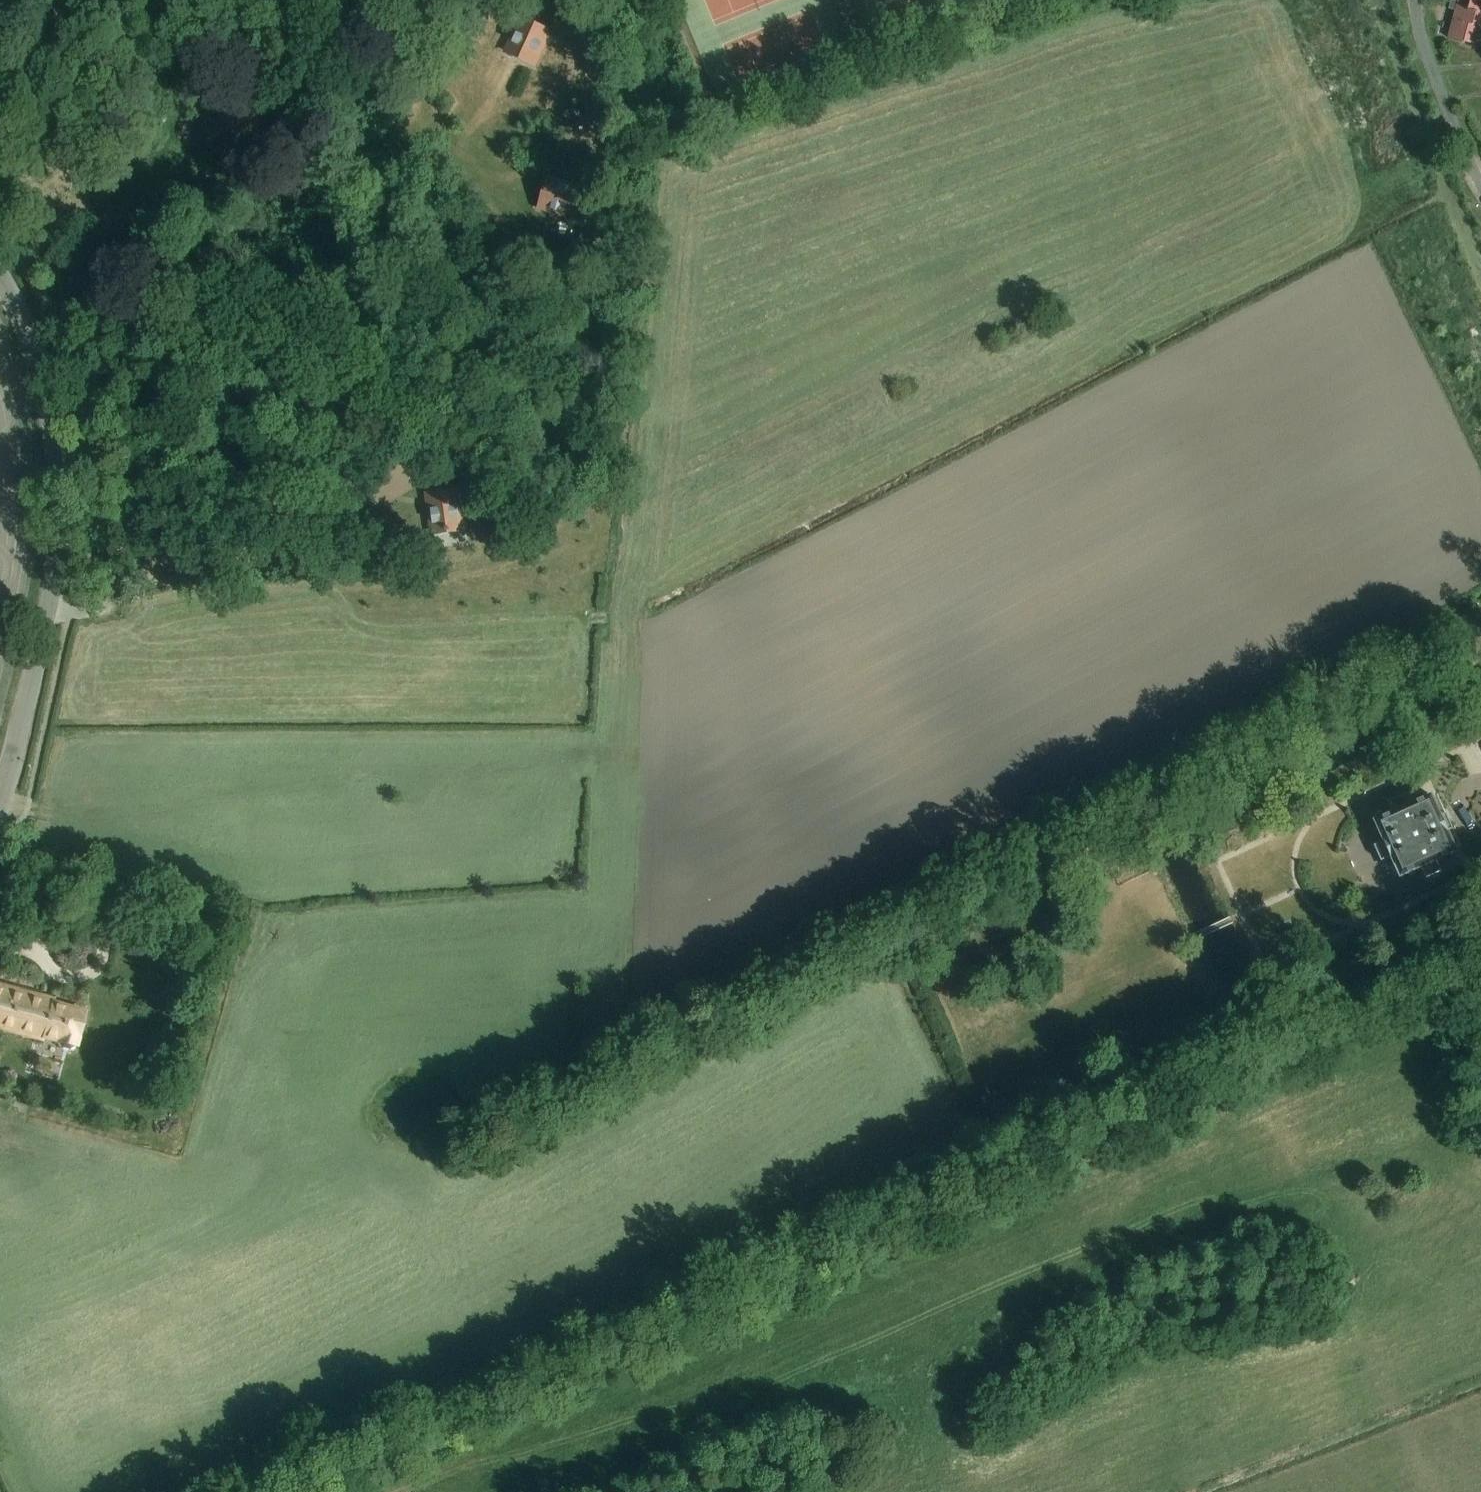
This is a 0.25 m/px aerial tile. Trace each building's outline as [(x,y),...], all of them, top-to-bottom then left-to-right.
[(870,10),(894,0),(866,0),(870,10)] [(1456,6),(1480,13),(1480,0),(1458,0),(1456,6)] [(1456,6),(1453,16),(1463,19),(1457,38),(1480,44),(1480,39),(1480,13),(1456,6)] [(535,65),(550,30),(522,17),(506,52),(535,65)] [(557,23),(554,30),(562,33),(565,26),(557,23)] [(237,139),(261,122),(243,98),(219,115),(237,139)] [(540,207),(577,218),(586,190),(549,179),(540,207)] [(459,492),(425,496),(429,536),(463,532),(459,492)] [(1437,860),(1458,851),(1433,795),(1412,804),(1408,794),(1392,801),(1397,812),(1376,821),(1401,876),(1422,867),(1426,878),(1442,870),(1437,860)] [(85,1011),(55,1003),(56,996),(0,980),(0,1031),(43,1043),(45,1037),(61,1041),(66,1046),(71,1046),(77,1039),(85,1011)]
